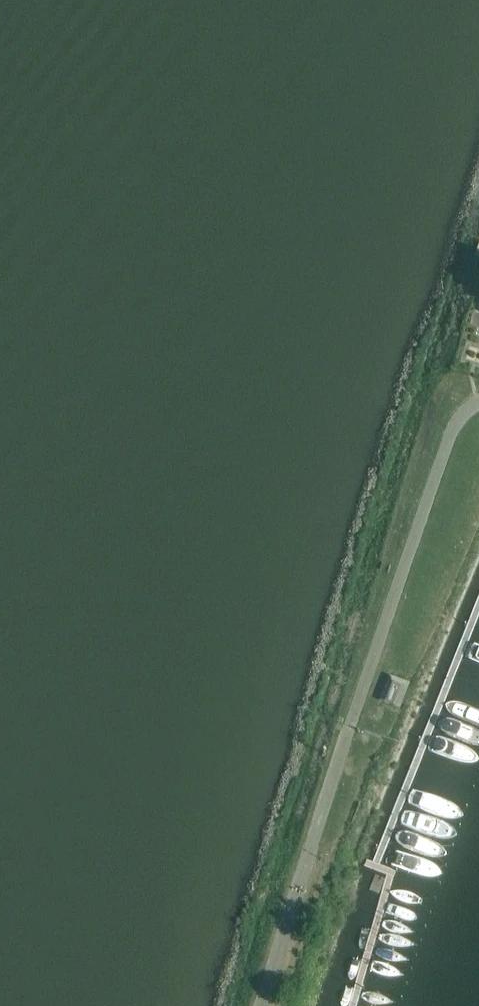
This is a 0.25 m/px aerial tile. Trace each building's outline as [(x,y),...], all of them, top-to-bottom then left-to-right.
[(379,700),(401,708),(411,682),(389,674),(379,700)]
